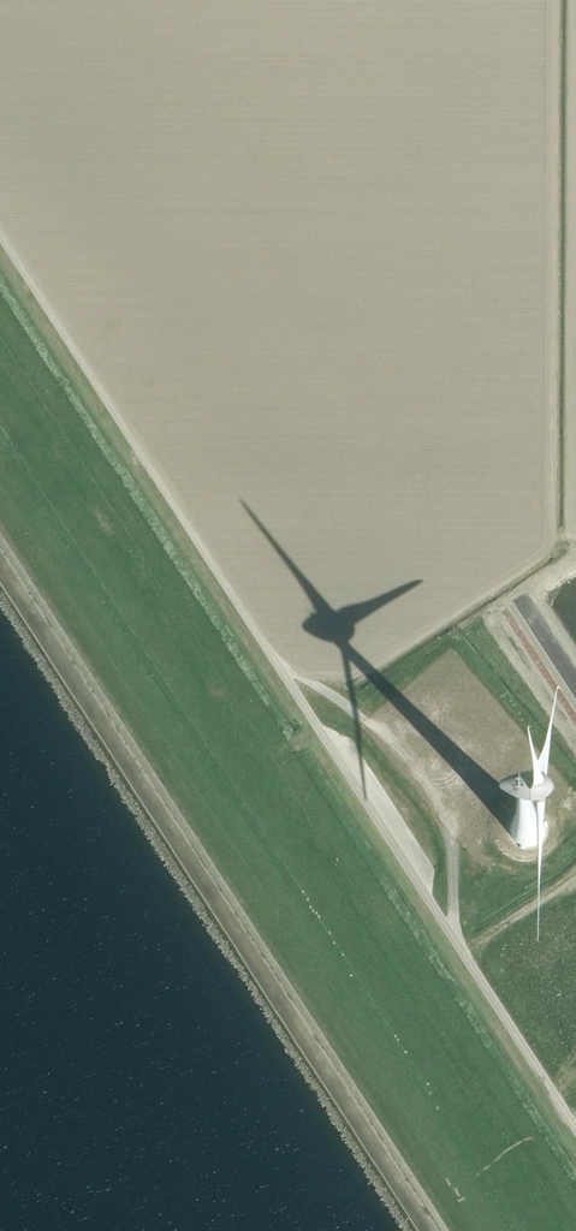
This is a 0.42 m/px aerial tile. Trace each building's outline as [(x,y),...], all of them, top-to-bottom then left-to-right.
[(508,829),(508,830),(508,831),(508,832),(508,833),(508,834),(508,835),(509,835),(509,836),(509,837),(510,838),(510,839),(511,840),(511,841),(512,841),(512,842),(513,842),(513,843),(514,843),(514,844),(515,844),(515,845),(516,845),(516,846),(517,846),(518,846),(518,847),(519,847),(520,848),(521,848),(522,848),(523,848),(524,849),(525,849),(526,849),(527,849),(528,849),(529,849),(530,849),(531,849),(532,848),(533,848),(534,848),(535,847),(536,847),(537,847),(537,846),(538,846),(539,845),(540,845),(540,844),(541,844),(541,843),(542,843),(542,842),(543,842),(543,841),(544,840),(545,839),(545,838),(546,837),(546,836),(546,835),(546,834),(547,834),(547,833),(547,832),(547,831),(547,830),(547,829),(547,828),(547,827),(547,826),(547,825),(547,824),(546,824),(546,823),(546,822),(545,821),(545,820),(545,819),(544,819),(544,818),(543,817),(543,816),(542,816),(542,815),(541,815),(541,814),(540,814),(540,813),(539,813),(538,813),(538,812),(537,812),(536,811),(535,811),(534,810),(533,810),(532,810),(531,810),(530,809),(529,809),(528,809),(527,809),(526,809),(525,809),(524,810),(523,810),(522,810),(521,810),(520,811),(519,811),(518,811),(518,812),(517,812),(516,813),(515,813),(515,814),(514,814),(514,815),(513,815),(513,816),(512,816),(512,817),(511,818),(510,819),(510,820),(509,821),(509,822),(509,823),(508,823),(508,824),(508,825),(508,826),(508,827),(508,828),(508,829)]
